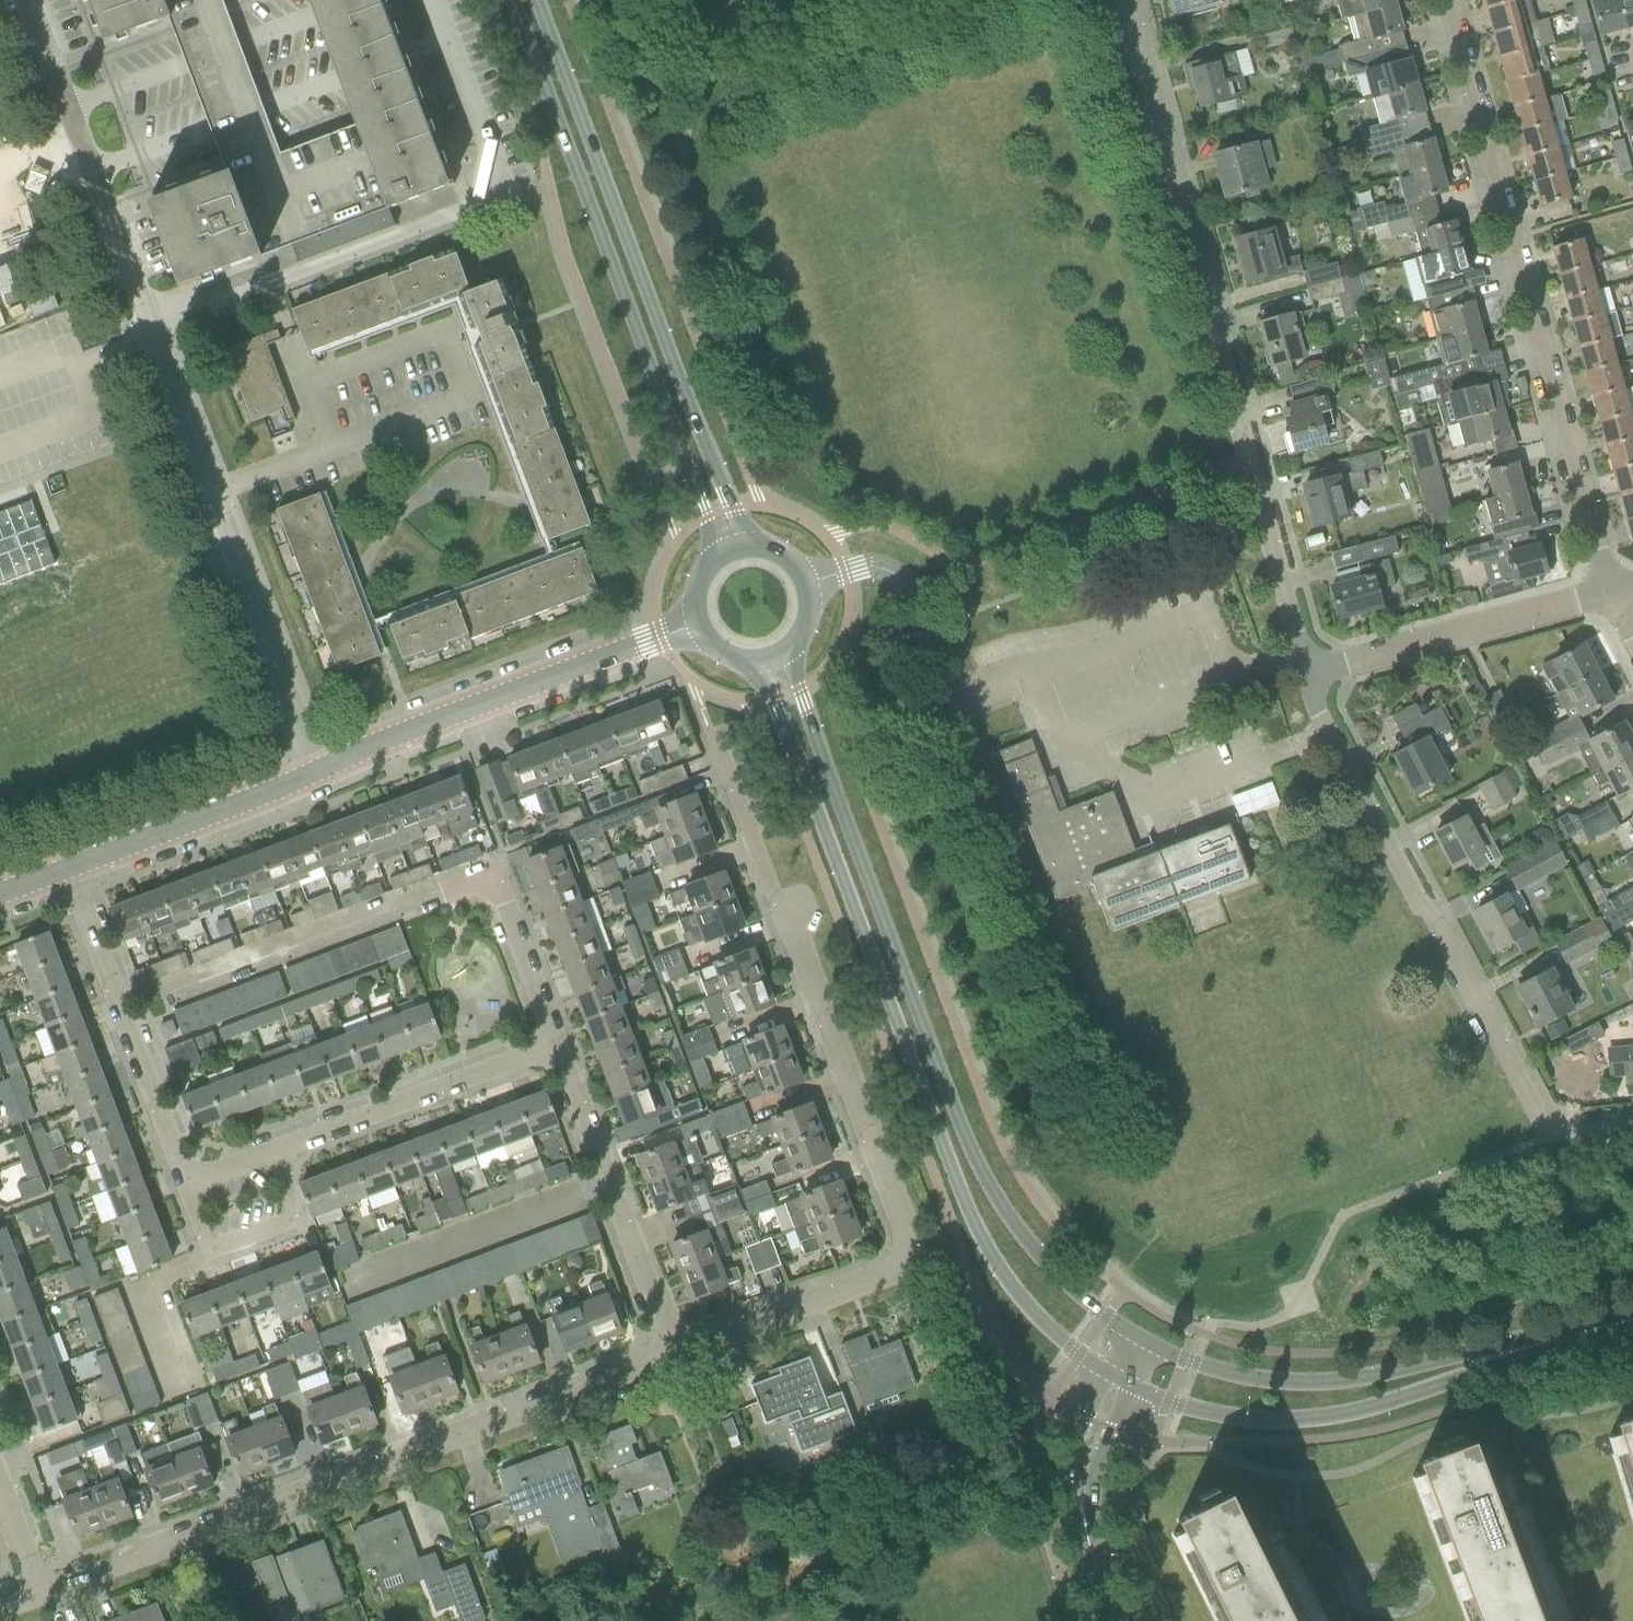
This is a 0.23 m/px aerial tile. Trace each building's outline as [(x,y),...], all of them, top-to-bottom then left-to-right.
[(96,21),(97,27),(98,26),(102,37),(102,38),(104,43),(107,42),(107,41),(215,0),(88,0),(96,21)] [(313,15),(338,80),(351,114),(355,126),(166,197),(165,196),(162,198),(164,203),(165,203),(169,214),(168,214),(170,219),(190,270),(189,270),(194,283),(197,281),(220,272),(221,272),(230,269),(229,268),(245,262),(257,259),(269,254),(268,253),(274,251),(274,252),(279,250),(291,245),(298,262),(295,263),(295,265),(398,226),(397,224),(394,226),(387,209),(393,207),(393,208),(399,206),(398,205),(402,203),(403,204),(408,202),(407,201),(418,197),(418,198),(426,195),(445,187),(445,188),(454,185),(453,182),(452,183),(446,168),(447,167),(445,160),(444,160),(430,122),(428,116),(427,117),(423,106),(424,106),(422,100),(419,101),(419,102),(418,103),(413,91),(400,56),(379,0),(308,0),(313,15)] [(218,0),(215,0),(164,19),(168,30),(181,64),(206,129),(219,163),(224,175),(277,155),(273,143),(268,130),(260,109),(252,88),(235,44),(225,18),(222,10),(218,0)] [(1231,0),(1171,0),(1175,16),(1177,15),(1179,20),(1218,10),(1216,5),(1231,1),(1231,0)] [(1351,16),(1395,4),(1394,0),(1347,0),(1351,16)] [(1487,9),(1518,0),(1485,0),(1487,9)] [(1534,22),(1528,0),(1518,0),(1487,9),(1494,33),(1534,22)] [(1586,8),(1584,0),(1571,0),(1574,11),(1586,8)] [(1626,29),(1618,0),(1591,0),(1600,36),(1626,29)] [(1632,27),(1632,0),(1618,0),(1626,29),(1632,27)] [(1379,37),(1403,30),(1395,4),(1351,16),(1358,42),(1338,47),(1339,51),(1311,58),(1306,37),(1317,34),(1316,28),(1305,31),(1305,33),(1294,36),(1304,73),(1343,64),(1343,62),(1383,51),(1379,37)] [(1579,29),(1591,26),(1586,8),(1574,11),(1579,29)] [(1500,58),(1541,47),(1534,22),(1494,33),(1500,58)] [(1589,60),(1599,57),(1595,42),(1584,45),(1589,60)] [(1383,51),(1361,57),(1372,97),(1417,84),(1411,60),(1410,60),(1405,45),(1383,51)] [(1507,83),(1536,75),(1548,71),(1541,47),(1500,58),(1507,83)] [(1200,108),(1245,95),(1235,53),(1183,67),(1190,91),(1195,90),(1200,108)] [(1593,75),(1603,72),(1599,57),(1589,60),(1593,75)] [(1514,107),(1543,99),(1536,75),(1507,83),(1514,107)] [(1372,97),(1370,97),(1371,102),(1373,101),(1380,126),(1374,127),(1377,139),(1389,136),(1385,122),(1425,111),(1417,84),(1372,97)] [(1601,110),(1613,107),(1609,92),(1597,95),(1601,110)] [(1551,124),(1565,120),(1559,96),(1543,100),(1543,99),(1514,107),(1521,132),(1551,124)] [(1605,125),(1617,122),(1613,107),(1601,110),(1605,125)] [(1625,125),(1632,156),(1632,123),(1625,125)] [(1527,157),(1558,149),(1551,124),(1521,132),(1527,157)] [(1389,136),(1377,139),(1382,156),(1391,153),(1397,176),(1440,165),(1436,151),(1440,150),(1437,139),(1433,140),(1394,151),(1389,136)] [(1615,159),(1628,156),(1623,139),(1611,143),(1615,159)] [(1230,166),(1217,169),(1225,198),(1244,193),(1245,199),(1259,195),(1258,189),(1267,186),(1263,170),(1275,167),(1268,141),(1247,146),(1226,152),(1230,166)] [(1534,182),(1565,173),(1558,149),(1527,157),(1534,182)] [(1334,171),(1343,168),(1340,153),(1330,155),(1334,171)] [(1632,176),(1632,175),(1628,156),(1615,159),(1621,179),(1632,176)] [(1418,200),(1447,192),(1440,165),(1397,176),(1405,205),(1385,210),(1383,203),(1356,210),(1356,211),(1344,215),(1349,234),(1375,227),(1375,226),(1411,217),(1408,204),(1418,201),(1418,200)] [(1541,206),(1572,198),(1565,173),(1534,182),(1541,206)] [(1378,242),(1415,232),(1411,217),(1375,226),(1375,227),(1378,242)] [(1422,257),(1462,246),(1455,221),(1415,232),(1422,257)] [(1278,244),(1282,243),(1279,228),(1237,240),(1248,282),(1300,268),(1297,255),(1281,258),(1278,244)] [(1560,274),(1589,266),(1582,241),(1553,249),(1560,274)] [(1463,274),(1469,272),(1462,246),(1422,257),(1416,258),(1427,299),(1472,287),(1467,288),(1463,274)] [(501,280),(469,292),(453,250),(292,310),(308,353),(458,297),(471,331),(476,329),(482,344),(474,347),(547,541),(590,525),(517,330),(511,332),(509,327),(518,324),(501,280)] [(1306,289),(1339,279),(1335,264),(1302,273),(1306,289)] [(1566,298),(1596,290),(1589,266),(1560,274),(1566,298)] [(1372,270),(1359,273),(1363,288),(1376,284),(1372,270)] [(1310,303),(1343,294),(1339,279),(1306,289),(1310,303)] [(1473,304),(1477,303),(1472,287),(1427,299),(1438,340),(1480,328),(1473,304)] [(1573,323),(1602,315),(1596,290),(1566,298),(1573,323)] [(1609,340),(1622,336),(1615,312),(1602,315),(1573,323),(1580,348),(1609,340)] [(1296,329),(1304,327),(1300,313),(1260,324),(1271,367),(1304,358),(1296,329)] [(1478,357),(1487,354),(1480,328),(1438,340),(1445,365),(1393,379),(1397,394),(1432,385),(1482,371),(1478,357)] [(280,341),(280,340),(276,332),(225,351),(238,386),(276,372),(267,346),(280,341)] [(1586,372),(1616,364),(1609,340),(1580,348),(1586,372)] [(1593,397),(1622,389),(1616,364),(1586,372),(1593,397)] [(1501,383),(1508,381),(1504,365),(1482,371),(1432,385),(1443,425),(1502,409),(1507,408),(1501,383)] [(285,424),(295,421),(276,372),(238,386),(252,422),(280,411),(285,424)] [(1600,422),(1629,414),(1622,389),(1593,397),(1600,422)] [(1323,428),(1333,426),(1325,397),(1289,407),(1293,419),(1286,421),(1294,451),(1327,442),(1323,428)] [(1463,447),(1509,435),(1502,409),(1443,425),(1443,427),(1457,423),(1463,447)] [(1632,439),(1632,428),(1629,414),(1600,422),(1607,447),(1632,439)] [(1427,430),(1403,436),(1414,476),(1438,469),(1427,430)] [(1632,466),(1632,439),(1607,447),(1613,471),(1632,466)] [(1350,473),(1382,466),(1379,452),(1347,459),(1350,473)] [(1492,498),(1523,490),(1517,464),(1485,472),(1492,498)] [(1632,493),(1632,466),(1613,471),(1620,496),(1632,493)] [(1438,469),(1414,476),(1425,517),(1426,517),(1449,510),(1438,469)] [(1325,480),(1304,486),(1315,525),(1336,519),(1352,515),(1346,494),(1366,489),(1363,477),(1362,470),(1350,473),(1350,474),(1346,474),(1325,480)] [(1534,514),(1530,515),(1523,490),(1492,498),(1492,499),(1483,501),(1493,541),(1504,538),(1504,537),(1538,529),(1534,514)] [(1632,519),(1632,493),(1620,496),(1627,521),(1632,519)] [(380,656),(331,526),(319,494),(276,510),(337,672),(380,656)] [(55,564),(31,501),(0,513),(0,585),(55,564)] [(1393,537),(1357,547),(1361,563),(1398,553),(1393,537)] [(1493,541),(1462,549),(1466,565),(1476,562),(1492,563),(1497,562),(1502,581),(1498,582),(1485,591),(1488,602),(1533,589),(1530,578),(1547,573),(1546,572),(1553,570),(1548,554),(1542,556),(1539,545),(1530,547),(1518,551),(1508,553),(1504,538),(1493,541)] [(404,665),(598,592),(581,549),(388,622),(404,665)] [(1449,555),(1437,558),(1439,566),(1451,563),(1449,555)] [(1376,587),(1393,582),(1387,560),(1358,568),(1361,580),(1331,588),(1340,620),(1382,609),(1376,587)] [(1556,695),(1598,673),(1583,646),(1541,668),(1556,695)] [(1579,717),(1612,700),(1598,673),(1556,695),(1568,719),(1570,722),(1579,717)] [(1500,725),(1513,719),(1499,691),(1486,697),(1500,725)] [(656,741),(671,735),(658,702),(633,712),(648,752),(659,748),(656,741)] [(1451,729),(1450,727),(1439,708),(1407,725),(1417,744),(1394,756),(1414,795),(1449,777),(1430,739),(1451,729)] [(623,762),(648,752),(633,712),(608,721),(623,762)] [(1568,719),(1533,738),(1536,744),(1540,753),(1576,734),(1585,729),(1581,720),(1579,717),(1570,722),(1568,719)] [(599,771),(623,762),(608,721),(584,730),(601,775),(599,771)] [(1585,764),(1591,776),(1632,754),(1632,741),(1631,738),(1625,724),(1624,723),(1605,733),(1591,740),(1586,743),(1595,759),(1585,764)] [(1576,734),(1540,753),(1547,766),(1583,747),(1582,745),(1586,743),(1591,740),(1585,729),(1576,734)] [(575,785),(601,775),(584,730),(558,740),(575,785)] [(1054,776),(1046,779),(1031,739),(999,751),(1056,902),(1094,887),(1111,932),(1249,880),(1229,825),(1184,842),(1183,838),(1158,847),(1159,851),(1133,861),(1121,829),(1126,827),(1113,792),(1066,809),(1054,776)] [(574,785),(575,785),(558,740),(533,749),(548,787),(558,784),(556,780),(570,775),(574,785)] [(547,788),(548,787),(533,749),(508,759),(509,761),(497,765),(496,764),(478,771),(497,820),(517,813),(513,801),(534,793),(544,820),(538,822),(543,835),(562,828),(559,822),(563,820),(561,816),(559,817),(558,816),(547,788)] [(1632,788),(1632,754),(1591,776),(1597,787),(1607,782),(1615,797),(1632,788)] [(656,792),(687,781),(681,765),(654,776),(657,784),(654,785),(656,792)] [(1512,791),(1526,784),(1517,768),(1504,774),(1503,773),(1477,787),(1490,812),(1516,798),(1512,791)] [(654,785),(657,784),(654,776),(639,781),(645,796),(656,792),(654,785)] [(451,836),(477,826),(458,778),(433,787),(447,827),(448,826),(451,836)] [(1272,783),(1231,798),(1238,818),(1279,803),(1272,783)] [(438,830),(447,827),(433,787),(409,796),(423,836),(426,843),(440,837),(438,830)] [(611,809),(623,804),(619,793),(608,796),(609,797),(610,797),(611,802),(609,803),(611,809)] [(409,796),(383,806),(400,852),(411,848),(409,842),(423,836),(409,796)] [(610,797),(609,797),(608,796),(588,804),(592,816),(611,809),(609,803),(611,802),(610,797)] [(649,813),(640,817),(640,819),(645,831),(663,825),(668,838),(705,824),(694,796),(677,802),(657,810),(649,813)] [(1581,831),(1612,814),(1606,803),(1575,819),(1581,831)] [(383,806),(359,815),(373,854),(374,855),(390,849),(394,859),(402,856),(400,852),(383,806)] [(562,828),(583,820),(579,808),(558,816),(559,817),(561,816),(563,820),(559,822),(562,828)] [(624,810),(597,820),(602,833),(629,823),(624,810)] [(1587,842),(1618,826),(1612,814),(1581,831),(1587,842)] [(359,815),(334,825),(351,871),(362,867),(360,859),(373,854),(359,815)] [(1443,829),(1435,834),(1453,868),(1469,860),(1475,872),(1501,858),(1483,824),(1472,831),(1465,818),(1443,829)] [(574,843),(602,833),(597,820),(570,831),(574,843)] [(668,838),(650,845),(655,858),(660,870),(677,863),(677,864),(714,850),(705,824),(668,838)] [(341,875),(351,871),(334,825),(310,834),(326,879),(340,873),(341,875)] [(521,831),(504,837),(508,846),(524,840),(521,831)] [(325,879),(326,879),(310,834),(285,843),(299,882),(309,878),(307,872),(321,867),(325,879)] [(274,891),(299,882),(285,843),(260,852),(274,891)] [(1536,853),(1504,870),(1515,891),(1565,864),(1553,843),(1550,845),(1543,849),(1536,853)] [(460,865),(482,857),(478,846),(459,853),(461,858),(458,859),(460,865)] [(536,888),(571,875),(579,872),(569,846),(526,861),(531,875),(528,877),(536,888)] [(250,900),(274,891),(260,852),(235,862),(250,900)] [(458,859),(461,858),(459,853),(438,861),(442,872),(460,865),(458,859)] [(602,878),(618,871),(613,859),(597,866),(602,878)] [(225,910),(250,900),(235,862),(210,871),(225,910)] [(410,884),(433,876),(428,864),(410,871),(412,876),(408,878),(410,884)] [(224,910),(225,910),(210,871),(186,880),(200,919),(211,915),(210,911),(222,906),(224,910)] [(408,878),(412,876),(410,871),(389,879),(393,891),(410,884),(408,878)] [(626,898),(654,887),(648,873),(620,883),(626,898)] [(678,923),(734,902),(723,873),(668,894),(673,908),(687,903),(693,916),(678,921),(678,923)] [(547,915),(581,902),(571,875),(536,888),(547,915)] [(186,880),(161,890),(174,924),(177,931),(191,926),(190,923),(200,919),(186,880)] [(361,903),(383,895),(379,883),(360,890),(362,895),(359,897),(361,903)] [(613,907),(625,903),(619,887),(607,892),(613,907)] [(631,910),(659,900),(654,887),(626,898),(631,910)] [(1597,906),(1603,918),(1620,909),(1632,902),(1632,887),(1607,901),(1597,906)] [(159,930),(174,924),(161,890),(136,899),(150,938),(160,935),(159,930)] [(359,897),(362,895),(360,890),(339,898),(343,909),(361,903),(359,897)] [(338,911),(334,901),(331,892),(306,902),(309,909),(312,908),(314,914),(309,916),(311,922),(338,911)] [(1518,917),(1517,918),(1506,896),(1476,911),(1497,950),(1514,941),(1521,955),(1541,944),(1528,920),(1526,918),(1522,916),(1518,917)] [(140,942),(150,938),(136,899),(110,909),(123,942),(138,936),(140,942)] [(551,943),(591,928),(581,902),(547,915),(550,925),(547,926),(545,930),(550,943),(551,943)] [(698,929),(683,935),(688,948),(723,935),(743,927),(734,902),(693,917),(698,929)] [(1620,909),(1628,923),(1632,920),(1632,902),(1620,909)] [(309,916),(314,914),(312,908),(309,909),(289,917),(294,928),(311,922),(309,916)] [(1612,936),(1603,918),(1554,944),(1565,963),(1598,946),(1601,952),(1616,944),(1612,936)] [(284,932),(284,931),(280,920),(261,927),(263,933),(260,934),(263,940),(284,932)] [(627,944),(639,940),(634,925),(622,929),(627,944)] [(394,956),(408,951),(399,926),(385,932),(394,956)] [(260,934),(263,933),(261,927),(240,935),(244,947),(263,940),(260,934)] [(566,968),(600,955),(591,928),(551,943),(554,944),(557,943),(566,968)] [(26,972),(58,960),(47,932),(16,944),(26,972)] [(386,959),(394,956),(385,932),(371,937),(380,962),(386,960),(386,959)] [(366,968),(380,962),(371,937),(356,943),(366,968)] [(212,959),(235,950),(231,939),(212,946),(214,951),(210,953),(212,959)] [(633,960),(645,956),(639,940),(627,944),(633,960)] [(351,973),(366,968),(356,943),(341,948),(351,973)] [(210,953),(214,951),(212,946),(190,954),(195,965),(212,959),(210,953)] [(336,979),(351,973),(341,948),(326,954),(336,979)] [(655,975),(683,964),(678,950),(650,961),(655,975)] [(731,958),(696,972),(701,985),(716,980),(722,994),(763,978),(752,950),(731,958)] [(390,971),(412,962),(408,951),(394,956),(386,959),(386,960),(390,971)] [(322,984),(336,979),(326,954),(312,959),(322,984)] [(576,993),(610,980),(600,955),(566,968),(576,993)] [(167,960),(162,962),(165,970),(168,968),(171,975),(180,971),(174,957),(167,960)] [(307,990),(322,984),(312,959),(298,964),(307,990)] [(36,999),(68,987),(58,960),(26,972),(36,999)] [(168,968),(165,970),(162,962),(159,963),(135,972),(140,986),(171,975),(168,968)] [(293,995),(307,990),(298,964),(284,970),(293,995)] [(660,986),(688,975),(683,964),(655,975),(660,986)] [(1537,1027),(1574,1008),(1552,968),(1533,979),(1530,973),(1521,978),(1524,984),(1517,988),(1537,1027)] [(360,989),(380,982),(376,970),(355,977),(360,989)] [(272,1002),(287,997),(278,972),(263,978),(272,1002)] [(333,1000),(360,989),(355,977),(328,988),(333,1000)] [(617,994),(625,991),(620,977),(610,981),(610,980),(576,993),(586,1021),(622,1007),(617,994)] [(258,1007),(272,1002),(263,978),(249,983),(258,1007)] [(647,997),(658,993),(652,978),(641,983),(647,997)] [(712,1027),(772,1004),(763,978),(722,994),(702,1002),(712,1027)] [(245,1012),(258,1007),(249,983),(236,988),(245,1012)] [(47,1027),(78,1015),(68,987),(36,999),(47,1027)] [(233,1017),(245,1012),(236,988),(224,992),(233,1017)] [(305,1010),(333,1000),(328,988),(301,998),(305,1010)] [(220,1022),(233,1017),(224,992),(211,997),(220,1022)] [(653,1013),(665,1008),(658,993),(647,997),(653,1013)] [(208,1026),(220,1022),(211,997),(199,1002),(208,1026)] [(301,998),(273,1009),(278,1021),(305,1010),(301,998)] [(195,1031),(208,1026),(199,1002),(186,1006),(195,1031)] [(416,1010),(401,1016),(413,1047),(440,1037),(429,1005),(416,1010)] [(182,1036),(195,1031),(186,1006),(173,1011),(182,1036)] [(596,1047),(631,1033),(622,1007),(586,1021),(596,1047)] [(273,1009),(246,1019),(250,1031),(278,1021),(273,1009)] [(57,1054),(89,1042),(78,1015),(47,1027),(57,1054)] [(395,1018),(374,1026),(386,1058),(413,1047),(401,1016),(395,1018)] [(246,1019),(218,1029),(223,1041),(250,1031),(246,1019)] [(9,1041),(1,1020),(0,1021),(0,1044),(9,1041)] [(1562,1020),(1545,1029),(1551,1040),(1568,1031),(1562,1020)] [(164,1038),(176,1033),(171,1022),(160,1026),(164,1038)] [(386,1058),(374,1026),(346,1036),(358,1068),(386,1058)] [(684,1052),(713,1041),(707,1027),(679,1038),(684,1052)] [(751,1071),(792,1056),(781,1028),(720,1050),(731,1078),(751,1071)] [(667,1050),(678,1045),(673,1030),(661,1034),(667,1050)] [(197,1052),(218,1044),(213,1032),(192,1039),(197,1052)] [(606,1073),(641,1060),(631,1033),(596,1047),(606,1073)] [(1566,1054),(1583,1046),(1577,1034),(1561,1042),(1566,1054)] [(315,1035),(287,1046),(303,1088),(331,1078),(319,1047),(315,1035)] [(331,1078),(358,1068),(346,1036),(319,1047),(331,1078)] [(202,1065),(197,1052),(192,1039),(164,1050),(173,1075),(202,1065)] [(19,1068),(9,1041),(0,1044),(0,1055),(7,1073),(19,1068)] [(702,1059),(717,1053),(713,1041),(684,1052),(698,1090),(712,1084),(702,1059)] [(47,1089),(99,1069),(89,1042),(57,1054),(62,1069),(42,1076),(47,1089)] [(276,1099),(303,1088),(287,1045),(262,1054),(266,1067),(264,1067),(276,1099)] [(672,1065),(684,1061),(678,1045),(667,1050),(672,1065)] [(1610,1049),(1613,1073),(1631,1072),(1632,1080),(1632,1047),(1610,1049)] [(746,1102),(801,1081),(792,1056),(751,1071),(755,1083),(741,1088),(746,1102)] [(616,1099),(651,1086),(651,1085),(641,1060),(606,1073),(616,1099)] [(249,1109),(276,1099),(264,1067),(237,1078),(249,1109)] [(16,1101),(30,1096),(19,1068),(7,1073),(9,1078),(8,1079),(16,1101)] [(75,1109),(109,1097),(99,1069),(47,1089),(66,1082),(75,1109)] [(221,1119),(249,1109),(237,1078),(209,1088),(221,1119)] [(16,1101),(8,1079),(0,1082),(0,1100),(2,1106),(16,1101)] [(651,1086),(616,1099),(626,1126),(636,1122),(641,1136),(676,1122),(671,1110),(672,1109),(661,1081),(651,1085),(651,1086)] [(194,1130),(221,1119),(209,1088),(182,1098),(194,1130)] [(531,1134),(558,1124),(546,1092),(519,1103),(531,1134)] [(27,1097),(16,1101),(24,1122),(26,1122),(35,1118),(27,1097)] [(76,1140),(86,1137),(119,1124),(109,1097),(75,1109),(82,1126),(72,1130),(76,1140)] [(10,1127),(24,1122),(16,1101),(2,1106),(10,1127)] [(519,1103),(491,1113),(503,1145),(509,1159),(536,1149),(531,1134),(519,1103)] [(713,1129),(747,1116),(742,1103),(708,1115),(709,1115),(713,1129)] [(780,1149),(821,1134),(810,1105),(769,1120),(770,1121),(756,1126),(760,1139),(774,1134),(780,1149)] [(476,1155),(503,1145),(491,1113),(464,1123),(476,1155)] [(709,1115),(678,1127),(683,1140),(686,1139),(693,1136),(713,1129),(709,1115)] [(719,1141),(751,1129),(747,1116),(713,1129),(713,1130),(715,1129),(719,1141)] [(448,1165),(476,1155),(464,1123),(437,1134),(448,1165)] [(96,1164),(130,1151),(119,1124),(86,1137),(96,1164)] [(42,1129),(30,1134),(38,1156),(51,1151),(42,1129)] [(467,1214),(462,1201),(448,1165),(437,1134),(409,1144),(422,1178),(433,1174),(443,1199),(431,1203),(434,1212),(439,1225),(467,1214)] [(789,1174),(830,1159),(821,1134),(780,1149),(784,1160),(770,1165),(775,1178),(789,1173),(789,1174)] [(20,1162),(32,1158),(23,1136),(11,1140),(20,1162)] [(658,1149),(638,1157),(648,1185),(683,1172),(684,1171),(679,1156),(691,1151),(686,1139),(683,1140),(674,1143),(658,1149)] [(395,1189),(422,1178),(409,1144),(382,1154),(395,1189)] [(46,1177),(72,1167),(65,1148),(52,1153),(51,1151),(38,1156),(46,1177)] [(91,1197),(140,1179),(130,1151),(96,1164),(102,1178),(86,1184),(91,1197)] [(382,1154),(354,1165),(366,1196),(371,1210),(399,1199),(395,1189),(382,1154)] [(22,1203),(46,1194),(32,1158),(20,1162),(28,1182),(15,1187),(22,1203)] [(549,1183),(569,1175),(565,1163),(544,1171),(549,1183)] [(339,1206),(366,1196),(354,1165),(327,1175),(339,1206)] [(683,1172),(648,1185),(658,1211),(692,1198),(708,1192),(703,1179),(688,1185),(683,1172)] [(311,1217),(339,1206),(327,1175),(299,1185),(311,1217)] [(119,1218),(150,1206),(140,1179),(91,1197),(91,1199),(109,1192),(119,1218)] [(766,1182),(738,1192),(741,1199),(743,1206),(770,1196),(766,1182)] [(819,1190),(784,1202),(790,1217),(794,1228),(795,1228),(795,1230),(850,1210),(839,1182),(819,1190)] [(58,1210),(71,1205),(63,1183),(50,1188),(58,1210)] [(708,1197),(713,1210),(741,1199),(738,1192),(736,1187),(708,1197)] [(467,1214),(494,1204),(489,1191),(462,1201),(467,1214)] [(770,1196),(743,1206),(746,1212),(745,1212),(746,1217),(774,1208),(770,1196)] [(743,1206),(741,1199),(713,1210),(718,1223),(745,1212),(746,1212),(743,1206)] [(51,1242),(63,1238),(49,1201),(20,1212),(26,1227),(43,1221),(51,1242)] [(66,1231),(79,1226),(71,1205),(58,1210),(66,1231)] [(129,1245),(161,1234),(150,1206),(119,1218),(129,1245)] [(805,1256),(859,1236),(850,1210),(795,1230),(805,1256)] [(418,1233),(439,1225),(434,1212),(413,1220),(418,1233)] [(590,1246),(602,1242),(592,1214),(579,1218),(590,1246)] [(577,1251),(590,1246),(579,1218),(567,1223),(577,1251)] [(359,1261),(357,1255),(345,1222),(333,1227),(340,1246),(324,1252),(332,1271),(347,1266),(359,1261)] [(565,1256),(577,1251),(567,1223),(555,1228),(565,1256)] [(405,1237),(405,1236),(400,1224),(380,1232),(385,1245),(405,1237)] [(682,1274),(718,1260),(732,1255),(721,1227),(705,1233),(705,1232),(671,1245),(682,1274)] [(10,1241),(5,1228),(0,1230),(0,1261),(23,1253),(17,1238),(10,1241)] [(553,1260),(565,1256),(555,1228),(542,1232),(553,1260)] [(364,1253),(385,1245),(380,1232),(358,1240),(364,1253)] [(541,1265),(553,1260),(542,1232),(530,1237),(541,1265)] [(129,1245),(114,1251),(124,1277),(139,1272),(139,1273),(150,1269),(157,1266),(171,1261),(161,1234),(129,1245)] [(529,1270),(541,1265),(530,1237),(518,1242),(529,1270)] [(59,1263),(71,1259),(63,1238),(51,1242),(59,1263)] [(79,1264),(92,1260),(84,1238),(71,1243),(79,1264)] [(767,1270),(781,1265),(771,1238),(757,1244),(767,1270)] [(517,1274),(529,1270),(518,1242),(506,1246),(517,1274)] [(754,1275),(767,1270),(757,1244),(744,1248),(754,1275)] [(492,1284),(517,1274),(506,1246),(481,1255),(492,1284)] [(24,1255),(23,1253),(0,1261),(0,1293),(26,1283),(16,1257),(24,1255)] [(290,1264),(303,1297),(331,1287),(318,1253),(290,1264)] [(480,1288),(492,1284),(481,1255),(469,1260),(480,1288)] [(99,1281),(92,1260),(79,1264),(79,1266),(86,1285),(87,1285),(90,1292),(101,1288),(99,1281)] [(468,1293),(480,1288),(469,1260),(457,1265),(468,1293)] [(736,1267),(722,1273),(718,1260),(682,1274),(691,1299),(741,1280),(736,1267)] [(290,1264),(263,1274),(276,1308),(303,1297),(290,1264)] [(443,1302),(468,1293),(457,1265),(432,1274),(443,1302)] [(68,1292),(86,1285),(79,1266),(60,1273),(68,1292)] [(263,1274),(235,1284),(248,1318),(253,1330),(266,1325),(262,1313),(276,1308),(263,1274)] [(430,1307),(443,1302),(432,1274),(419,1279),(430,1307)] [(419,1312),(430,1307),(419,1279),(408,1283),(419,1312)] [(0,1293),(0,1314),(3,1323),(36,1310),(45,1307),(35,1281),(27,1284),(26,1283),(0,1293)] [(594,1341),(620,1331),(601,1281),(588,1286),(592,1298),(579,1302),(594,1341)] [(406,1316),(419,1312),(408,1283),(395,1288),(406,1316)] [(221,1328),(248,1318),(235,1284),(208,1295),(221,1328)] [(97,1312),(122,1303),(116,1288),(92,1297),(97,1312)] [(394,1321),(406,1316),(395,1288),(383,1292),(394,1321)] [(382,1326),(394,1321),(383,1292),(371,1297),(382,1326)] [(193,1339),(221,1328),(208,1295),(180,1305),(193,1339)] [(370,1330),(382,1326),(371,1297),(358,1302),(370,1330)] [(579,1302),(564,1308),(559,1297),(547,1301),(566,1351),(594,1341),(579,1302)] [(86,1299),(73,1304),(74,1305),(79,1317),(82,1325),(94,1320),(86,1299)] [(358,1335),(370,1330),(358,1302),(347,1306),(358,1335)] [(102,1324),(127,1315),(122,1303),(97,1312),(102,1324)] [(358,1335),(347,1306),(345,1307),(351,1322),(317,1335),(323,1350),(345,1341),(358,1337),(357,1335),(358,1335)] [(36,1310),(3,1323),(14,1350),(47,1338),(55,1334),(45,1307),(36,1310)] [(524,1324),(523,1325),(518,1313),(505,1318),(510,1330),(498,1334),(512,1372),(538,1362),(524,1324)] [(107,1337),(131,1328),(127,1315),(102,1324),(107,1337)] [(94,1320),(82,1325),(90,1345),(102,1340),(94,1320)] [(312,1320),(301,1324),(305,1334),(315,1330),(312,1320)] [(498,1334),(482,1340),(476,1325),(464,1329),(484,1382),(512,1372),(498,1334)] [(112,1350),(136,1340),(131,1328),(107,1337),(112,1350)] [(287,1340),(288,1343),(293,1355),(295,1361),(323,1350),(317,1335),(315,1330),(305,1334),(287,1340)] [(880,1351),(871,1354),(865,1336),(840,1345),(863,1407),(916,1387),(899,1340),(879,1348),(880,1351)] [(356,1369),(369,1365),(358,1337),(345,1341),(356,1369)] [(24,1378),(57,1365),(47,1338),(14,1350),(24,1378)] [(116,1362),(141,1352),(136,1340),(112,1350),(116,1362)] [(457,1392),(449,1372),(438,1342),(425,1347),(429,1360),(416,1364),(430,1402),(457,1392)] [(271,1364),(293,1355),(288,1343),(266,1351),(271,1364)] [(394,1351),(383,1355),(386,1362),(384,1362),(395,1392),(403,1413),(430,1402),(416,1364),(401,1370),(397,1357),(394,1351)] [(121,1375),(146,1365),(141,1352),(116,1362),(121,1375)] [(94,1382),(115,1375),(107,1353),(94,1358),(102,1378),(94,1382)] [(238,1375),(259,1367),(254,1354),(233,1362),(238,1375)] [(841,1392),(825,1398),(809,1357),(778,1369),(780,1374),(751,1386),(765,1424),(787,1416),(801,1453),(857,1432),(841,1392)] [(216,1384),(238,1375),(233,1362),(211,1370),(216,1384)] [(288,1395),(299,1391),(289,1362),(278,1366),(288,1395)] [(34,1405),(67,1393),(57,1365),(24,1378),(34,1405)] [(126,1387),(150,1377),(146,1365),(121,1375),(126,1387)] [(274,1400),(288,1395),(278,1366),(263,1372),(274,1400)] [(361,1386),(360,1386),(355,1374),(344,1378),(348,1390),(335,1395),(349,1433),(375,1423),(361,1386)] [(102,1426),(130,1415),(115,1375),(94,1382),(101,1403),(94,1405),(102,1426)] [(131,1400),(155,1390),(150,1377),(126,1387),(131,1400)] [(335,1395),(320,1401),(315,1388),(303,1393),(322,1443),(349,1433),(335,1395)] [(136,1413),(160,1404),(155,1390),(131,1400),(136,1413)] [(75,1405),(72,1406),(67,1393),(34,1405),(45,1432),(81,1419),(75,1405)] [(206,1426),(218,1422),(207,1393),(195,1398),(206,1426)] [(193,1430),(206,1426),(195,1398),(183,1403),(193,1430)] [(279,1416),(274,1404),(261,1409),(266,1422),(253,1426),(267,1464),(294,1454),(279,1416)] [(253,1426),(239,1432),(234,1419),(221,1424),(232,1454),(240,1474),(267,1464),(253,1426)] [(730,1419),(720,1423),(726,1439),(737,1435),(730,1419)] [(1615,1424),(1618,1435),(1608,1438),(1628,1506),(1632,1521),(1632,1419),(1615,1424)] [(124,1457),(136,1453),(125,1424),(113,1428),(124,1457)] [(630,1425),(595,1438),(603,1458),(616,1495),(617,1496),(617,1498),(630,1493),(653,1484),(656,1493),(673,1486),(668,1472),(660,1452),(636,1461),(631,1445),(637,1442),(630,1425)] [(113,1428),(73,1444),(78,1456),(86,1453),(86,1452),(103,1445),(111,1466),(115,1465),(115,1466),(126,1461),(124,1457),(113,1428)] [(899,1482),(890,1485),(871,1430),(857,1435),(881,1503),(895,1498),(894,1495),(903,1492),(899,1482)] [(198,1432),(167,1443),(167,1445),(171,1456),(186,1494),(212,1484),(205,1464),(200,1451),(205,1449),(198,1432)] [(1474,1443),(1465,1446),(1461,1436),(1441,1443),(1445,1453),(1418,1463),(1422,1473),(1412,1477),(1427,1519),(1466,1620),(1540,1620),(1474,1443)] [(51,1467),(78,1456),(73,1444),(46,1454),(51,1467)] [(171,1456),(170,1456),(166,1445),(140,1455),(158,1505),(186,1494),(171,1456)] [(580,1487),(574,1470),(566,1449),(552,1454),(553,1459),(520,1471),(518,1466),(499,1474),(519,1529),(544,1520),(561,1564),(598,1550),(603,1564),(623,1557),(603,1503),(587,1509),(578,1487),(580,1487)] [(103,1482),(90,1487),(104,1525),(131,1515),(123,1495),(119,1485),(117,1478),(116,1479),(111,1466),(99,1471),(103,1482)] [(90,1487),(74,1493),(70,1481),(58,1486),(77,1536),(104,1525),(90,1487)] [(1281,1595),(1231,1494),(1222,1499),(1217,1489),(1199,1498),(1203,1508),(1177,1521),(1182,1530),(1173,1535),(1216,1620),(1294,1620),(1281,1595)] [(358,1530),(352,1533),(360,1553),(366,1571),(370,1569),(373,1575),(374,1575),(376,1579),(419,1562),(418,1559),(408,1532),(400,1511),(357,1527),(358,1530)] [(342,1601),(321,1542),(298,1550),(301,1557),(289,1561),(288,1557),(271,1563),(270,1560),(267,1561),(264,1562),(262,1564),(259,1566),(258,1568),(256,1571),(256,1574),(255,1577),(256,1580),(257,1583),(258,1587),(261,1586),(273,1620),(291,1620),(289,1615),(318,1605),(319,1609),(342,1601)] [(495,1549),(482,1554),(487,1569),(500,1564),(495,1549)] [(485,1619),(464,1564),(441,1573),(455,1606),(454,1607),(459,1620),(481,1620),(485,1619)] [(454,1607),(455,1606),(441,1573),(426,1579),(422,1580),(435,1614),(454,1607)] [(157,1603),(137,1610),(139,1614),(119,1620),(164,1620),(157,1603)]
